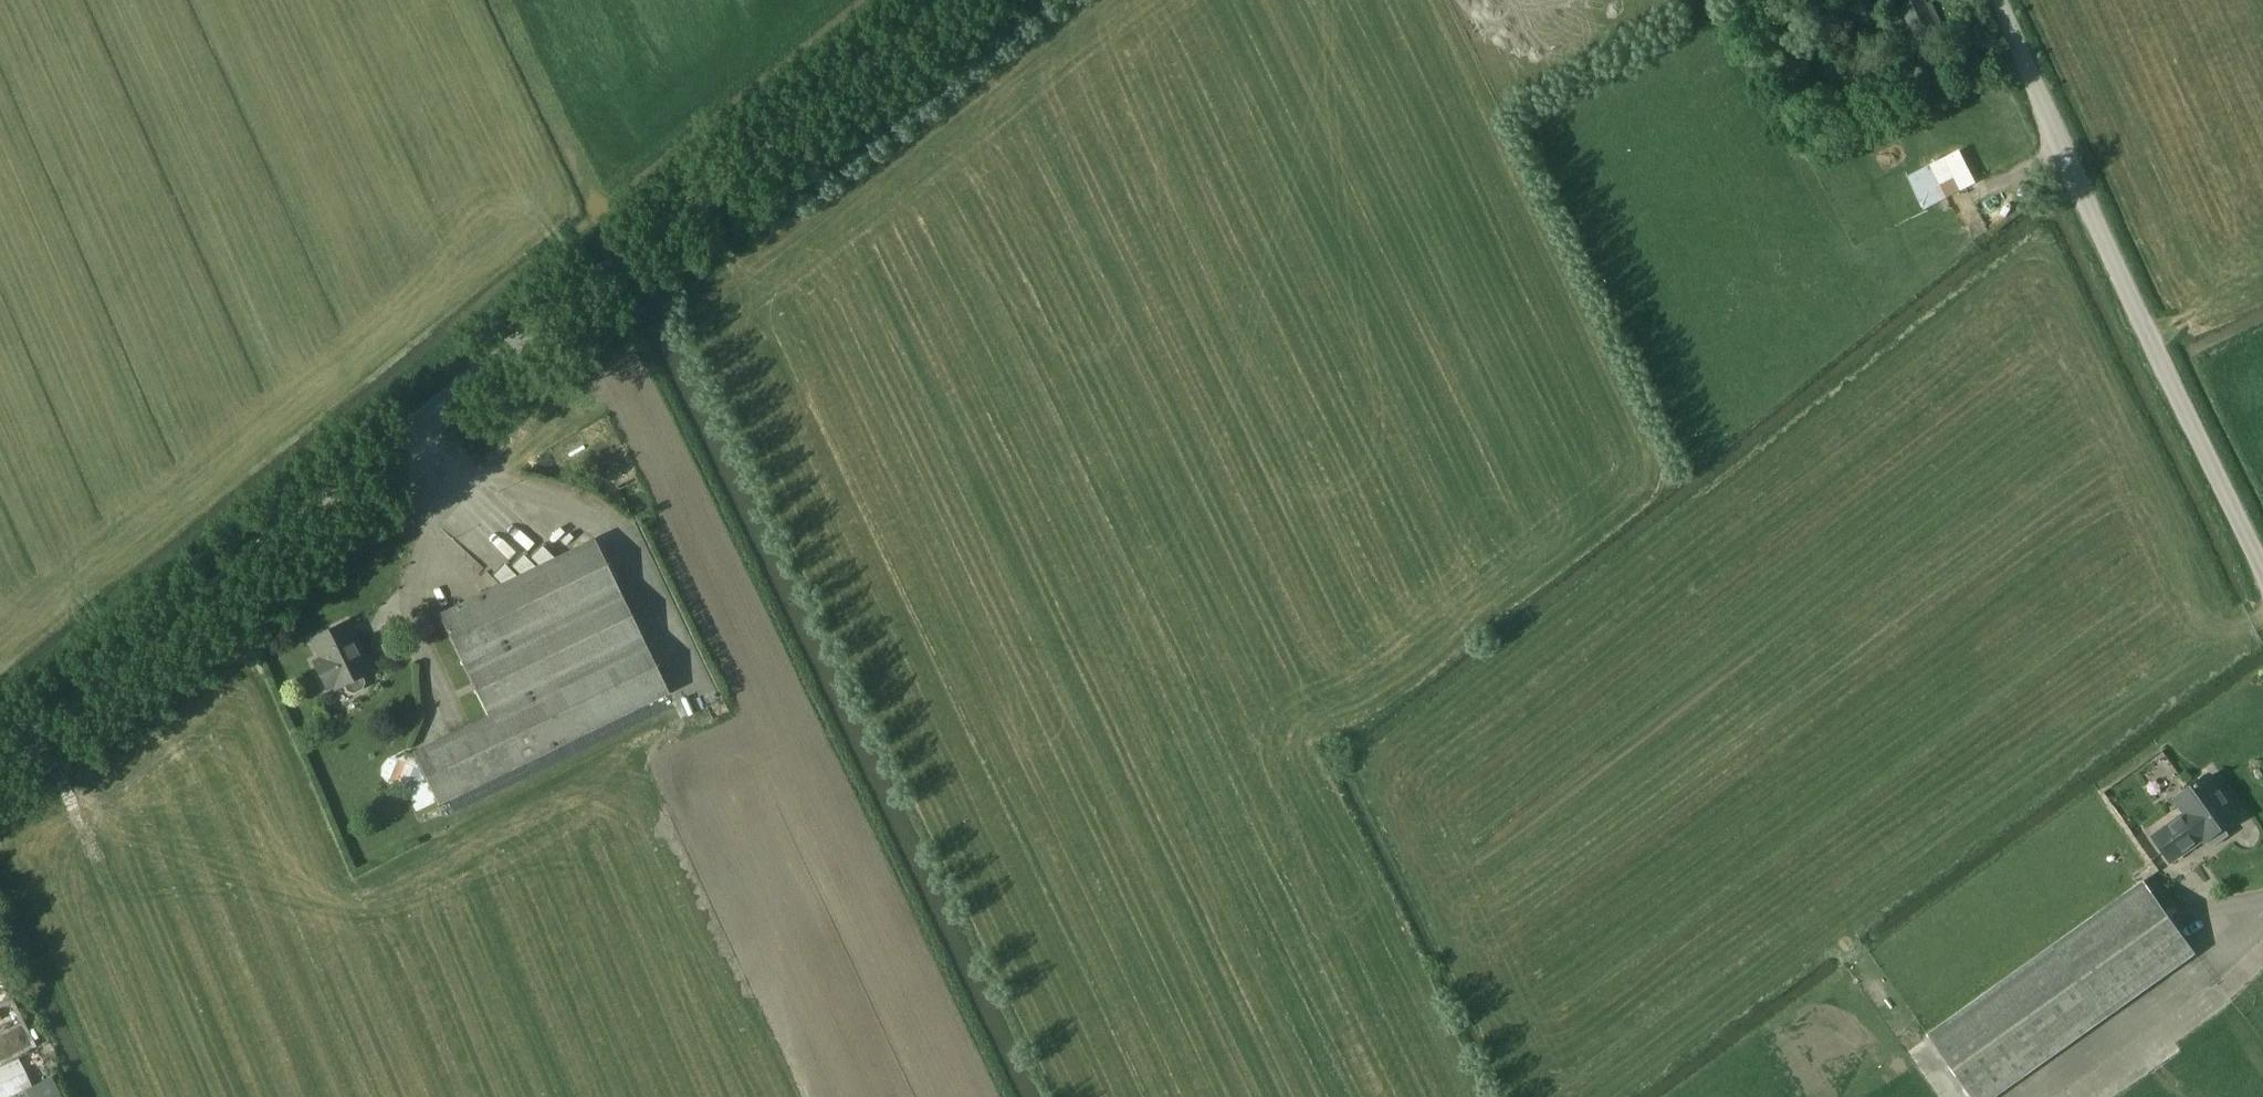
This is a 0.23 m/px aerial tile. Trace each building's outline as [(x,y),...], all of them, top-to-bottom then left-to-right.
[(1918,45),(1946,32),(1932,2),(1927,4),(1925,0),(1913,0),(1900,6),(1918,45)] [(1960,150),(1931,165),(1907,177),(1925,211),(1948,198),(1977,184),(1974,180),(1981,176),(1975,166),(1969,169),(1960,150)] [(439,806),(670,695),(595,539),(439,615),(488,717),(413,752),(439,806)] [(335,691),(337,694),(346,690),(347,693),(354,694),(363,690),(365,684),(363,681),(371,677),(347,627),(313,644),(322,663),(315,667),(328,694),(335,691)] [(2154,837),(2172,863),(2204,840),(2206,842),(2207,841),(2212,848),(2229,836),(2224,829),(2240,818),(2211,776),(2176,801),(2186,815),(2154,837)] [(1929,1036),(1972,1096),(1995,1096),(2196,953),(2144,881),(1929,1036)] [(47,1064),(30,1032),(31,1031),(10,991),(0,997),(0,1037),(1,1039),(10,1034),(19,1051),(0,1061),(0,1090),(47,1064)] [(54,1074),(22,1091),(25,1096),(66,1096),(54,1074)]
